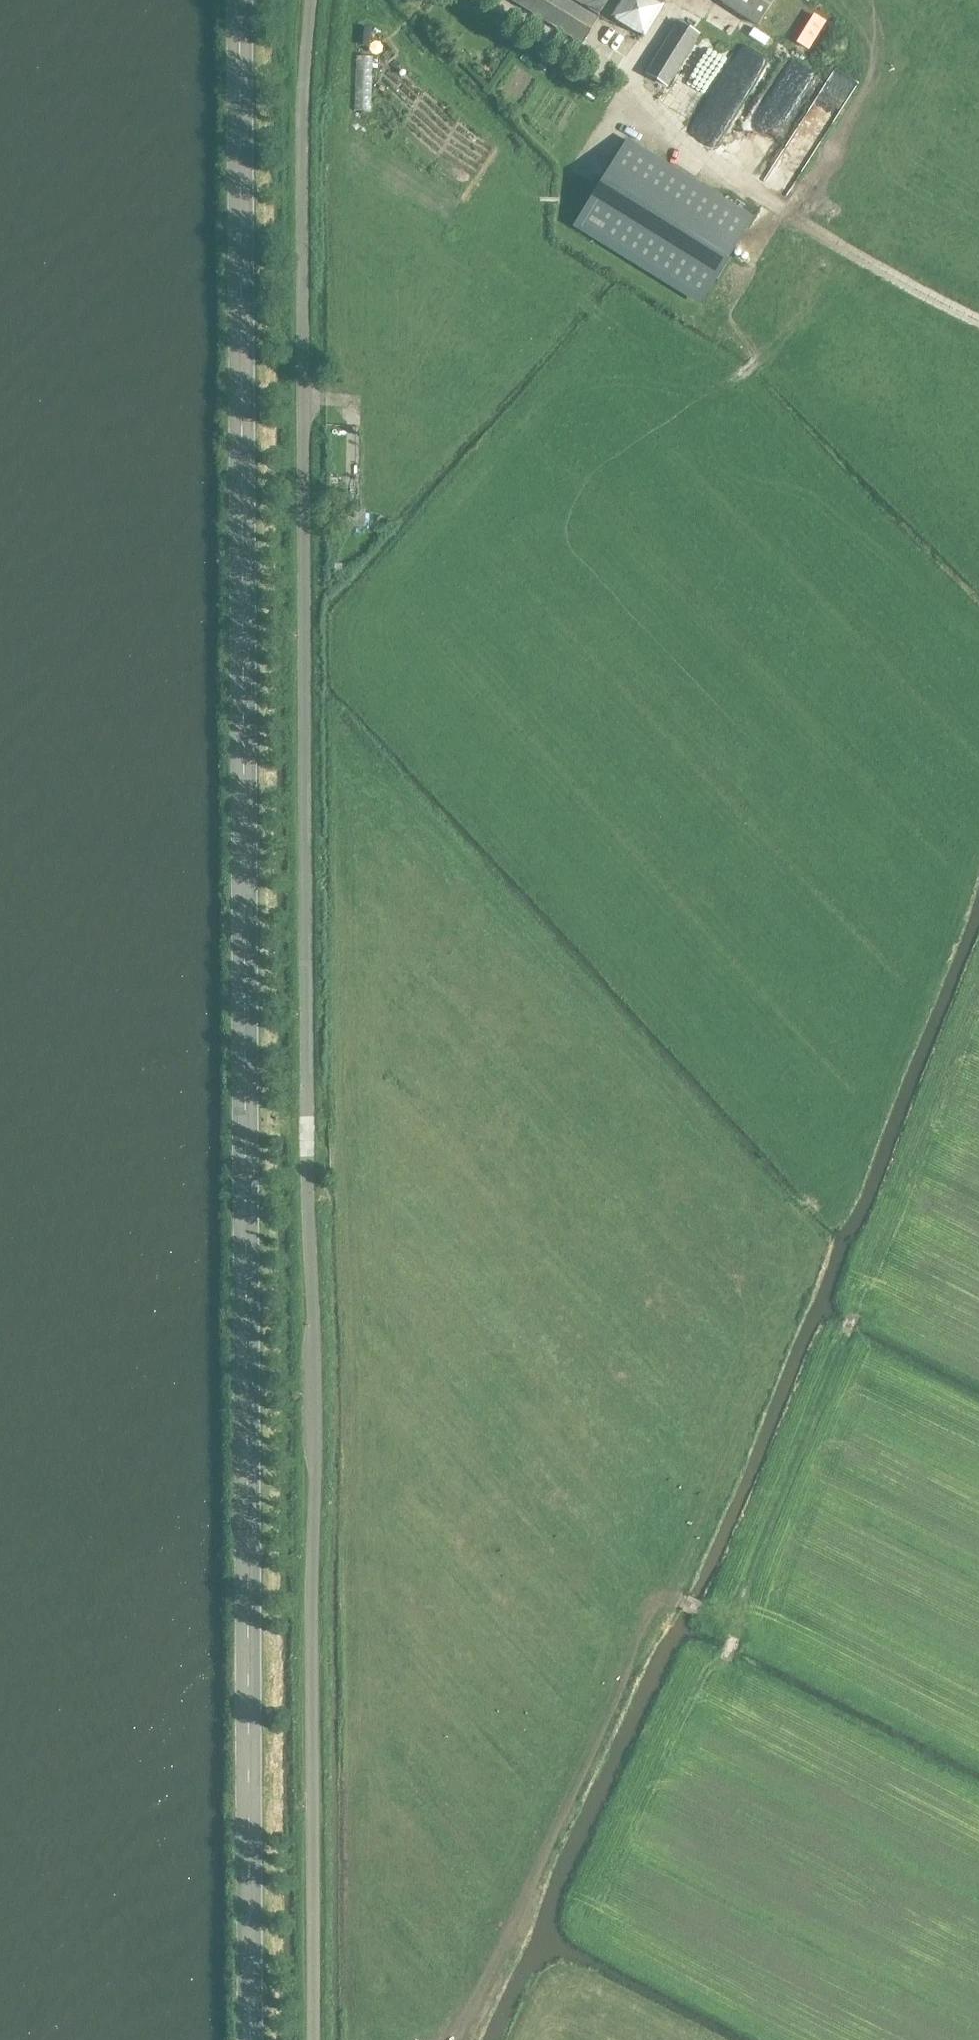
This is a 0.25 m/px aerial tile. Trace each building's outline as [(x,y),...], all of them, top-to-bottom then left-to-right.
[(581,43),(596,20),(565,0),(512,0),(581,43)] [(600,15),(609,0),(576,0),(600,15)] [(665,2),(661,0),(622,0),(613,15),(646,35),(665,2)] [(757,26),(774,0),(717,0),(757,26)] [(678,22),(646,73),(667,86),(699,35),(678,22)] [(744,48),(696,132),(717,144),(765,60),(744,48)] [(374,89),(374,55),(358,55),(358,89),(374,89)] [(701,301),(751,221),(696,187),(625,143),(585,207),(575,223),(635,260),(639,262),(701,301)] [(366,512),(341,512),(341,527),(365,527),(366,512)]
